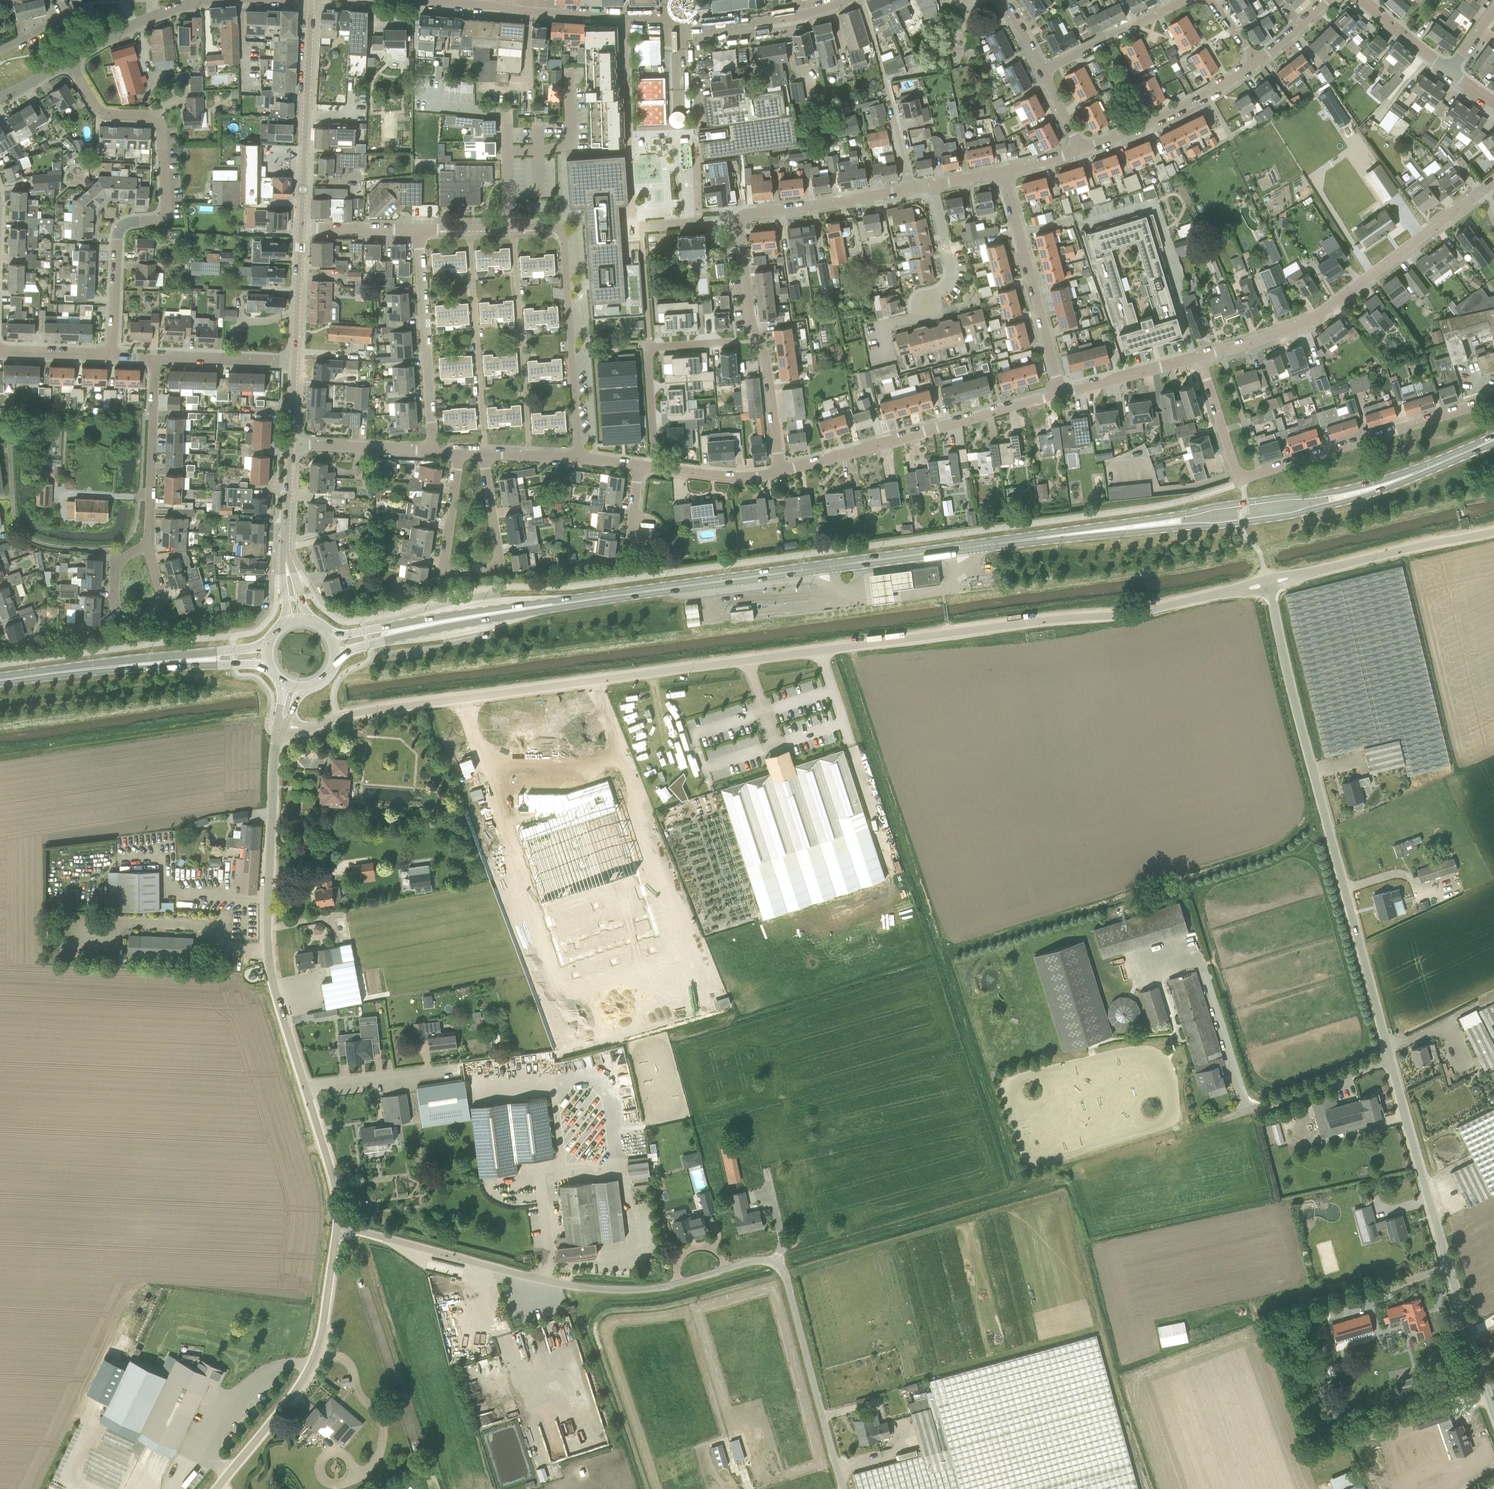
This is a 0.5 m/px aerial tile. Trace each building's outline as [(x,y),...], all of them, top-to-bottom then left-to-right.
[(3,1),(8,1),(10,12),(15,11),(17,20),(46,13),(43,0),(1,0),(3,1)] [(700,2),(701,3),(704,3),(705,8),(712,7),(713,11),(725,9),(725,11),(727,11),(727,9),(738,8),(738,9),(739,9),(739,7),(740,7),(741,8),(748,7),(748,6),(749,6),(750,8),(751,7),(751,6),(765,4),(765,5),(767,5),(766,0),(699,0),(700,2)] [(891,35),(893,34),(889,28),(883,14),(885,14),(879,0),(869,0),(867,1),(875,18),(872,19),(874,28),(879,25),(882,31),(885,37),(891,35)] [(885,14),(883,14),(889,28),(897,24),(895,18),(898,17),(895,9),(891,0),(879,0),(885,14)] [(895,9),(899,7),(905,20),(912,17),(906,4),(910,2),(909,0),(891,0),(895,9)] [(937,0),(916,0),(925,18),(921,19),(925,30),(940,27),(936,5),(939,4),(937,0)] [(1034,17),(1046,9),(1042,2),(1044,0),(1023,0),(1034,17)] [(1125,17),(1126,17),(1119,2),(1118,3),(1117,0),(1111,0),(1113,5),(1107,9),(1114,23),(1125,17)] [(1143,0),(1128,0),(1134,13),(1146,7),(1143,0)] [(1230,2),(1236,12),(1250,4),(1248,0),(1230,0),(1229,1),(1230,2)] [(1262,6),(1259,0),(1257,0),(1250,4),(1236,12),(1243,24),(1257,16),(1257,15),(1265,11),(1262,6)] [(1385,2),(1400,16),(1411,4),(1407,0),(1387,0),(1385,2)] [(1469,4),(1464,0),(1456,10),(1460,12),(1470,20),(1478,11),(1469,4)] [(1469,4),(1478,11),(1482,5),(1477,1),(1475,0),(1472,0),(1469,4)] [(1086,19),(1093,33),(1103,28),(1114,23),(1107,9),(1100,12),(1096,3),(1091,6),(1095,14),(1086,19)] [(1340,13),(1341,15),(1335,21),(1345,32),(1352,39),(1352,38),(1364,26),(1358,20),(1360,18),(1347,5),(1340,13)] [(235,6),(209,8),(210,24),(223,23),(223,53),(206,55),(208,74),(216,74),(215,64),(239,62),(237,22),(236,22),(235,6)] [(851,64),(866,59),(862,46),(870,43),(859,8),(839,15),(850,49),(848,49),(851,64)] [(338,34),(350,34),(352,10),(328,9),(328,12),(323,12),(321,45),(331,46),(332,37),(335,37),(338,38),(338,34)] [(1460,12),(1456,10),(1455,9),(1442,27),(1436,23),(1427,34),(1438,42),(1454,21),(1460,12)] [(266,12),(265,34),(272,34),(272,39),(274,40),(274,39),(294,40),(296,40),(296,35),(294,35),(296,11),(280,10),(280,11),(266,10),(266,12)] [(367,11),(352,10),(350,34),(350,45),(348,76),(366,77),(368,55),(368,46),(369,46),(369,11),(367,11)] [(246,11),(245,33),(255,33),(256,11),(246,11)] [(256,11),(255,33),(265,34),(266,12),(256,11)] [(1084,20),(1081,13),(1075,16),(1079,23),(1084,20)] [(441,33),(442,16),(421,15),(420,32),(428,32),(427,49),(435,50),(436,33),(441,33)] [(1169,26),(1176,38),(1193,28),(1186,15),(1169,26)] [(463,35),(464,19),(464,18),(463,18),(442,16),(441,33),(436,33),(435,50),(442,50),(444,34),(452,34),(451,47),(474,49),(473,36),(463,35)] [(1058,16),(1048,22),(1053,33),(1046,36),(1050,44),(1051,43),(1054,51),(1054,52),(1070,45),(1069,44),(1077,41),(1073,31),(1065,35),(1059,23),(1061,23),(1058,16)] [(1268,16),(1257,23),(1258,24),(1247,31),(1255,43),(1265,37),(1263,32),(1274,25),(1268,16)] [(178,26),(178,44),(188,43),(188,42),(196,41),(195,33),(201,33),(201,17),(192,17),(192,20),(183,20),(184,26),(178,26)] [(490,80),(490,60),(490,45),(499,46),(501,23),(494,23),(494,21),(464,19),(463,35),(473,36),(474,49),(475,79),(490,80)] [(521,72),(525,23),(516,22),(516,23),(501,21),(501,23),(499,46),(498,59),(496,81),(509,82),(509,71),(521,72)] [(1458,24),(1454,21),(1438,42),(1448,50),(1457,39),(1451,34),(1458,24)] [(565,23),(553,22),(552,37),(564,38),(565,23)] [(832,22),(813,26),(814,30),(817,41),(816,41),(823,68),(836,64),(834,54),(837,54),(833,38),(835,37),(832,22)] [(535,25),(534,25),(532,44),(541,45),(540,62),(548,62),(550,38),(547,38),(547,26),(543,26),(542,26),(540,24),(537,23),(535,25)] [(584,39),(585,25),(585,24),(565,23),(564,38),(572,39),(572,45),(578,45),(578,39),(584,39)] [(153,60),(173,59),(175,59),(170,25),(150,29),(153,60)] [(597,25),(585,25),(586,48),(586,62),(587,86),(586,86),(587,99),(590,99),(592,143),(600,142),(600,147),(625,146),(625,129),(624,97),(620,97),(619,85),(617,85),(616,49),(619,49),(618,26),(597,26),(597,25)] [(1331,25),(1320,35),(1333,49),(1335,51),(1346,41),(1331,25)] [(981,29),(984,34),(989,32),(986,26),(981,29)] [(394,49),(407,50),(407,39),(407,29),(399,29),(399,28),(393,28),(393,29),(384,29),(384,36),(373,36),(373,49),(385,49),(385,47),(394,47),(394,49)] [(1201,40),(1193,28),(1176,38),(1183,50),(1201,40)] [(1002,30),(1001,29),(987,36),(993,49),(1007,42),(1004,35),(1003,36),(1001,31),(1002,30)] [(814,52),(809,31),(793,36),(795,44),(794,45),(796,50),(798,56),(799,59),(796,60),(797,64),(809,61),(807,54),(814,52)] [(1359,44),(1364,39),(1358,34),(1353,39),(1359,44)] [(1388,43),(1377,34),(1368,44),(1361,52),(1367,57),(1367,60),(1370,62),(1374,58),(1388,43)] [(1333,49),(1320,35),(1310,45),(1325,61),(1330,56),(1328,54),(1333,49)] [(1122,47),(1128,60),(1146,51),(1140,38),(1122,47)] [(274,39),(274,40),(274,49),(296,50),(296,40),(294,40),(274,39)] [(1352,39),(1346,45),(1356,55),(1363,49),(1352,39)] [(1406,67),(1415,56),(1416,56),(1397,40),(1388,51),(1398,60),(1391,68),(1399,75),(1406,67)] [(758,47),(762,73),(761,73),(760,75),(760,77),(762,78),(763,78),(764,87),(787,83),(785,70),(781,71),(779,62),(788,60),(786,42),(758,47)] [(1011,49),(1007,42),(993,49),(999,61),(1014,54),(1013,53),(1012,54),(1010,49),(1011,49)] [(137,59),(132,43),(111,49),(115,65),(111,66),(122,104),(135,101),(133,93),(144,90),(135,59),(137,59)] [(1493,49),(1493,48),(1493,47),(1492,47),(1488,45),(1480,56),(1493,66),(1493,49)] [(1177,52),(1174,46),(1166,51),(1169,57),(1177,52)] [(1191,56),(1194,61),(1187,65),(1191,71),(1198,67),(1212,59),(1205,48),(1191,56)] [(296,50),(274,49),(273,59),(295,60),(296,50)] [(1146,51),(1128,60),(1134,73),(1153,64),(1146,51)] [(909,68),(920,64),(915,52),(904,57),(909,68)] [(1302,53),(1289,63),(1298,74),(1305,69),(1310,76),(1315,72),(1310,65),(1311,64),(1302,53)] [(449,69),(449,54),(428,54),(427,69),(449,69)] [(901,56),(900,54),(894,57),(882,61),(883,63),(886,73),(891,74),(896,72),(898,68),(899,68),(904,66),(905,66),(905,65),(903,61),(902,57),(901,56)] [(1480,56),(1472,67),(1476,70),(1475,70),(1477,72),(1477,71),(1484,76),(1489,69),(1493,73),(1493,66),(1480,56)] [(296,60),(295,60),(273,59),(273,69),(295,70),(296,60)] [(1093,65),(1096,72),(1103,69),(1099,59),(1085,65),(1087,68),(1093,65)] [(1219,70),(1212,59),(1198,67),(1205,78),(1219,70)] [(1011,81),(1025,73),(1022,67),(1021,67),(1018,62),(1019,62),(1019,61),(1004,68),(1011,81)] [(1374,68),(1369,64),(1366,62),(1358,72),(1358,73),(1354,78),(1361,83),(1374,68)] [(1291,80),(1298,74),(1289,63),(1277,73),(1286,84),(1291,91),(1296,86),(1291,80)] [(1325,65),(1319,69),(1321,71),(1327,80),(1329,83),(1334,78),(1325,65)] [(1083,66),(1069,73),(1065,75),(1072,88),(1090,79),(1083,66)] [(273,69),(272,79),(294,80),(295,72),(295,70),(273,69)] [(551,69),(551,82),(562,83),(562,69),(551,69)] [(798,145),(794,114),(793,114),(787,115),(783,90),(754,94),(754,89),(746,90),(746,89),(746,90),(744,77),(744,76),(742,76),(733,78),(732,71),(732,70),(732,69),(730,70),(722,71),(721,71),(720,71),(721,73),(722,79),(712,81),(712,80),(711,80),(711,81),(711,82),(713,94),(712,94),(713,95),(705,96),(710,127),(699,128),(704,158),(742,153),(743,153),(798,145)] [(1184,74),(1181,69),(1175,72),(1178,77),(1184,74)] [(1327,80),(1321,71),(1317,74),(1322,83),(1327,80)] [(1028,80),(1025,73),(1011,81),(1017,93),(1031,86),(1031,85),(1030,86),(1027,81),(1028,80)] [(1430,80),(1422,74),(1411,89),(1419,95),(1430,80)] [(202,76),(189,76),(190,91),(203,90),(202,76)] [(1154,76),(1148,79),(1139,83),(1145,95),(1159,88),(1154,76)] [(294,80),(272,79),(272,90),(272,95),(284,96),(284,90),(294,91),(294,80)] [(1090,79),(1072,88),(1078,101),(1096,92),(1090,79)] [(1270,96),(1275,102),(1281,98),(1268,80),(1255,89),(1258,94),(1261,98),(1263,101),(1270,96)] [(1419,95),(1427,101),(1442,82),(1438,80),(1435,84),(1430,80),(1419,95)] [(1387,81),(1379,91),(1387,98),(1395,88),(1387,81)] [(789,83),(792,102),(801,100),(798,82),(789,83)] [(1442,82),(1427,101),(1436,107),(1433,111),(1438,115),(1445,104),(1441,101),(1447,92),(1441,88),(1444,84),(1442,82)] [(51,94),(46,97),(54,111),(59,107),(60,109),(74,100),(65,84),(50,92),(51,94)] [(1145,95),(1150,106),(1165,99),(1159,88),(1145,95)] [(1368,149),(1329,89),(1320,95),(1358,155),(1368,149)] [(1406,90),(1402,95),(1407,98),(1411,94),(1406,90)] [(899,95),(900,100),(915,95),(914,91),(899,95)] [(1014,104),(1016,109),(1023,105),(1026,111),(1040,104),(1035,93),(1014,104)] [(1249,110),(1255,106),(1256,106),(1248,94),(1235,102),(1242,114),(1246,122),(1253,118),(1249,110)] [(292,117),(293,101),(276,101),(276,96),(264,95),(263,105),(263,109),(270,110),(270,115),(279,116),(292,117)] [(183,111),(183,127),(200,127),(200,111),(202,111),(202,97),(187,97),(187,111),(183,111)] [(1001,97),(993,100),(999,112),(1007,108),(1001,97)] [(921,109),(919,98),(901,103),(904,117),(916,114),(918,122),(930,119),(927,107),(921,109)] [(1438,115),(1442,118),(1443,121),(1449,126),(1454,120),(1465,105),(1456,99),(1450,108),(1445,104),(1438,115)] [(834,104),(836,113),(851,109),(849,100),(834,104)] [(871,109),(872,113),(866,114),(869,127),(885,123),(885,122),(887,121),(886,116),(884,116),(882,112),(885,111),(883,103),(880,104),(879,100),(861,104),(862,111),(871,109)] [(1096,101),(1082,108),(1088,120),(1102,112),(1096,101)] [(39,104),(35,106),(33,108),(30,104),(19,111),(33,134),(38,131),(35,126),(40,122),(41,124),(48,120),(39,104)] [(1040,104),(1026,111),(1029,117),(1022,121),(1024,125),(1045,114),(1040,104)] [(1263,110),(1264,111),(1269,119),(1275,115),(1269,105),(1263,110)] [(1465,105),(1454,120),(1449,126),(1458,132),(1459,130),(1462,127),(1476,107),(1473,105),(1470,109),(1465,105)] [(1459,130),(1472,140),(1481,129),(1476,126),(1482,118),(1476,114),(1479,110),(1476,107),(1462,127),(1459,130)] [(14,129),(10,132),(17,143),(33,134),(19,111),(8,118),(14,129)] [(1260,125),(1269,119),(1264,111),(1254,117),(1260,125)] [(1093,131),(1108,124),(1102,112),(1088,120),(1093,131)] [(860,131),(857,117),(856,115),(835,120),(839,136),(860,131)] [(1203,115),(1192,120),(1199,135),(1210,129),(1203,115)] [(484,119),(457,116),(456,125),(474,127),(474,137),(485,137),(484,132),(497,132),(496,120),(484,120),(484,119)] [(1396,121),(1406,129),(1410,124),(1400,116),(1396,121)] [(1192,120),(1181,126),(1188,140),(1199,135),(1192,120)] [(1392,126),(1403,134),(1406,129),(1396,121),(1392,126)] [(958,139),(966,137),(963,122),(956,124),(958,139)] [(1054,132),(1049,122),(1028,132),(1030,137),(1037,133),(1040,139),(1054,132)] [(17,143),(10,132),(6,134),(0,124),(0,138),(6,149),(17,143)] [(274,139),(291,140),(291,138),(293,138),(293,132),(292,132),(292,125),(275,124),(275,125),(268,124),(268,127),(261,127),(261,138),(274,138),(274,139)] [(357,125),(332,124),(331,128),(316,127),(315,147),(331,148),(332,146),(344,146),(344,153),(356,153),(357,125)] [(1005,137),(998,124),(992,127),(999,140),(1005,137)] [(111,156),(112,126),(99,126),(98,147),(107,147),(107,156),(111,156)] [(125,127),(112,126),(111,156),(115,156),(115,147),(124,148),(125,127)] [(1181,126),(1171,131),(1178,145),(1188,140),(1181,126)] [(1392,126),(1389,131),(1388,131),(1399,139),(1403,134),(1392,126)] [(138,127),(125,127),(124,148),(133,148),(132,157),(136,157),(138,127)] [(150,149),(150,148),(150,128),(138,127),(136,157),(140,157),(141,148),(150,149)] [(1488,148),(1493,144),(1493,131),(1489,135),(1481,129),(1472,140),(1477,144),(1482,140),(1488,148)] [(870,148),(890,143),(887,130),(867,134),(870,148)] [(1178,145),(1171,131),(1160,136),(1170,158),(1175,156),(1172,148),(1178,145)] [(1426,131),(1421,138),(1432,147),(1437,140),(1426,131)] [(1033,143),(1036,149),(1038,153),(1059,143),(1054,132),(1040,139),(1033,143)] [(1400,139),(1407,146),(1413,141),(1406,134),(1400,139)] [(1209,139),(1212,147),(1218,143),(1214,136),(1209,139)] [(990,137),(977,140),(982,162),(994,160),(990,137)] [(1441,142),(1447,147),(1450,144),(1443,139),(1441,142)] [(977,140),(970,141),(966,142),(970,165),(982,162),(977,140)] [(497,155),(497,141),(465,141),(465,150),(477,150),(477,159),(487,158),(487,155),(497,155)] [(1156,156),(1149,141),(1137,146),(1143,162),(1156,156)] [(43,150),(48,147),(45,142),(40,145),(43,150)] [(94,151),(94,142),(75,144),(78,150),(94,151)] [(955,142),(933,146),(935,156),(941,155),(944,170),(960,167),(955,142)] [(997,153),(1007,150),(1005,142),(995,145),(997,153)] [(1007,144),(1008,152),(1016,150),(1015,142),(1007,144)] [(1441,151),(1447,147),(1441,142),(1438,146),(1441,151)] [(213,186),(212,205),(265,207),(265,206),(266,206),(267,205),(267,197),(290,198),(290,185),(290,177),(273,176),(273,177),(265,177),(265,166),(260,165),(261,144),(241,143),(241,165),(240,173),(240,174),(240,180),(238,180),(238,181),(222,181),(213,181),(213,186)] [(913,145),(913,146),(916,161),(918,174),(933,171),(931,159),(924,160),(923,151),(925,151),(924,143),(913,145)] [(1192,147),(1196,155),(1201,152),(1197,145),(1192,147)] [(1137,146),(1125,151),(1131,166),(1143,162),(1137,146)] [(1196,155),(1192,147),(1187,150),(1191,157),(1196,155)] [(849,151),(851,163),(855,185),(868,183),(865,168),(859,169),(858,159),(857,150),(849,151)] [(321,157),(320,173),(334,174),(334,176),(336,178),(340,178),(342,177),(343,174),(343,166),(361,167),(361,153),(335,153),(334,158),(321,157)] [(827,156),(830,171),(840,170),(838,154),(827,156)] [(880,164),(879,164),(874,165),(876,180),(883,179),(883,181),(898,178),(896,164),(894,154),(885,155),(887,166),(881,167),(880,164)] [(1104,159),(1110,174),(1122,170),(1117,154),(1104,159)] [(644,311),(640,251),(631,252),(632,263),(623,263),(619,205),(629,204),(626,155),(567,159),(571,208),(585,207),(586,222),(590,279),(591,290),(593,318),(608,317),(644,315),(644,311)] [(1456,159),(1464,170),(1469,166),(1461,155),(1456,159)] [(28,156),(24,157),(15,160),(16,164),(4,168),(8,181),(21,177),(19,170),(31,166),(28,156)] [(1406,164),(1417,178),(1418,180),(1406,188),(1408,191),(1413,197),(1412,198),(1422,211),(1432,203),(1434,206),(1440,201),(1431,189),(1435,186),(1427,176),(1413,158),(1406,164)] [(1104,159),(1092,163),(1097,179),(1110,174),(1104,159)] [(1449,161),(1441,167),(1457,188),(1466,182),(1459,174),(1464,170),(1456,159),(1451,163),(1449,161)] [(729,175),(727,160),(711,163),(707,163),(704,164),(707,179),(729,175)] [(831,190),(829,175),(828,168),(819,170),(819,166),(812,167),(812,163),(804,164),(807,179),(813,178),(815,192),(831,190)] [(842,188),(855,185),(851,163),(845,164),(846,172),(839,173),(842,188)] [(1169,177),(1165,166),(1163,163),(1157,165),(1163,181),(1169,178),(1169,177)] [(1177,173),(1172,163),(1165,166),(1169,177),(1177,173)] [(1381,164),(1365,175),(1376,191),(1392,180),(1381,164)] [(1083,166),(1071,170),(1076,186),(1088,182),(1083,166)] [(754,199),(773,197),(770,170),(762,171),(762,174),(752,175),(751,167),(745,168),(745,185),(752,184),(754,199)] [(1432,172),(1427,176),(1435,186),(1440,182),(1449,195),(1457,188),(1441,167),(1433,173),(1432,172)] [(120,177),(111,176),(110,197),(123,198),(124,168),(120,168),(120,177)] [(135,198),(136,177),(128,177),(128,168),(124,168),(123,198),(135,198)] [(48,171),(48,174),(33,175),(33,182),(60,180),(61,170),(48,171)] [(214,170),(214,180),(238,180),(238,170),(214,170)] [(791,179),(793,195),(805,193),(802,170),(797,170),(798,178),(791,179)] [(1076,186),(1071,170),(1058,174),(1063,190),(1076,186)] [(781,196),(793,195),(791,179),(785,180),(784,172),(779,172),(781,196)] [(1130,176),(1135,190),(1141,187),(1136,174),(1130,176)] [(731,190),(729,175),(707,179),(708,185),(704,186),(706,195),(717,193),(717,192),(731,190)] [(1116,194),(1122,192),(1115,175),(1110,177),(1116,194)] [(73,199),(72,212),(93,214),(93,209),(98,205),(99,203),(102,201),(106,197),(110,197),(111,176),(98,176),(98,180),(87,189),(76,200),(73,199)] [(1130,176),(1123,178),(1128,192),(1135,190),(1130,176)] [(136,177),(135,198),(135,207),(148,207),(149,186),(140,186),(140,178),(137,177),(136,177)] [(1053,202),(1046,177),(1035,180),(1039,196),(1045,194),(1048,203),(1053,202)] [(34,189),(44,188),(54,188),(60,188),(60,180),(33,182),(34,189)] [(1039,196),(1035,180),(1023,183),(1027,199),(1039,196)] [(407,205),(422,205),(422,182),(381,182),(370,193),(370,216),(382,216),(383,214),(385,216),(393,216),(397,212),(396,211),(399,208),(402,211),(407,205)] [(1095,188),(1100,202),(1106,200),(1102,186),(1095,188)] [(330,188),(316,188),(316,196),(326,196),(326,198),(330,198),(330,188)] [(1095,188),(1089,190),(1093,204),(1100,202),(1095,188)] [(735,190),(731,190),(717,192),(717,193),(706,195),(707,206),(719,204),(719,205),(728,203),(728,204),(737,202),(735,190)] [(26,192),(12,191),(11,204),(38,205),(38,200),(25,199),(26,192)] [(977,194),(979,207),(976,208),(977,215),(995,212),(993,205),(994,205),(991,191),(977,194)] [(946,199),(948,213),(957,212),(959,220),(966,219),(964,210),(965,210),(962,196),(946,199)] [(1061,199),(1066,213),(1072,211),(1068,197),(1061,199)] [(326,198),(314,198),(313,216),(330,216),(330,215),(338,216),(338,221),(353,221),(353,198),(330,198),(326,198)] [(17,223),(37,224),(38,205),(11,204),(11,218),(17,218),(17,223)] [(894,224),(905,222),(916,220),(916,219),(913,207),(892,211),(892,208),(887,209),(888,217),(893,216),(894,224)] [(255,210),(254,225),(254,226),(266,227),(266,229),(275,229),(275,226),(285,227),(286,211),(255,210)] [(1355,232),(1366,246),(1394,224),(1383,210),(1355,232)] [(92,226),(93,217),(93,214),(72,212),(72,221),(63,221),(63,225),(92,226)] [(1052,212),(1043,214),(1045,222),(1054,220),(1052,212)] [(882,234),(879,213),(863,216),(864,220),(858,221),(862,240),(868,239),(868,237),(882,234)] [(1103,287),(1105,295),(1104,295),(1113,323),(1116,322),(1125,352),(1138,348),(1138,349),(1152,345),(1152,344),(1169,339),(1169,340),(1183,335),(1169,289),(1172,288),(1168,274),(1167,274),(1165,267),(1166,266),(1160,246),(1163,245),(1153,213),(1082,235),(1093,270),(1096,268),(1102,288),(1103,287)] [(1034,225),(1045,222),(1043,214),(1032,217),(1034,225)] [(905,222),(907,230),(896,233),(897,236),(929,230),(926,217),(916,219),(916,220),(905,222)] [(1287,218),(1279,217),(1278,226),(1286,228),(1287,218)] [(829,239),(833,263),(828,264),(830,278),(832,278),(838,277),(839,276),(837,263),(845,262),(847,261),(843,236),(848,235),(850,232),(850,226),(841,228),(840,220),(830,222),(831,223),(827,224),(827,222),(826,223),(828,239),(829,239)] [(975,221),(966,223),(969,239),(978,237),(977,230),(975,221)] [(37,224),(17,223),(17,228),(10,228),(10,241),(37,242),(37,236),(33,236),(34,229),(37,229),(37,224)] [(806,253),(808,265),(816,264),(813,242),(817,242),(815,224),(800,226),(802,236),(804,236),(806,253)] [(92,239),(92,226),(63,225),(63,229),(71,229),(71,238),(92,239)] [(802,236),(800,226),(788,228),(791,246),(794,268),(802,266),(800,254),(806,253),(804,236),(802,236)] [(998,226),(977,230),(978,237),(984,236),(999,233),(998,226)] [(1493,256),(1493,255),(1481,237),(1478,239),(1469,226),(1456,235),(1462,243),(1461,244),(1465,250),(1468,248),(1481,265),(1493,256)] [(1073,227),(1067,229),(1070,239),(1076,237),(1073,227)] [(1039,247),(1055,243),(1053,236),(1061,234),(1060,229),(1036,235),(1039,247)] [(778,254),(775,230),(763,231),(765,247),(771,246),(772,254),(778,254)] [(931,242),(929,230),(897,236),(898,240),(909,238),(911,246),(931,242)] [(765,247),(763,231),(751,233),(753,249),(765,247)] [(689,235),(679,236),(680,256),(691,256),(691,265),(698,265),(697,255),(707,255),(706,234),(704,234),(705,234),(696,235),(695,234),(689,235)] [(964,240),(966,248),(970,247),(971,252),(981,250),(980,245),(986,243),(984,236),(978,237),(969,239),(964,240)] [(138,253),(138,259),(152,259),(152,253),(153,253),(153,239),(137,238),(136,253),(138,253)] [(1201,246),(1193,238),(1188,244),(1195,251),(1201,246)] [(284,257),(284,251),(284,249),(286,249),(286,244),(284,244),(284,242),(272,242),(272,240),(261,240),(260,249),(252,249),(252,262),(269,263),(269,256),(284,257)] [(10,241),(10,254),(23,255),(24,247),(37,248),(37,242),(10,241)] [(333,245),(333,241),(313,241),(313,252),(333,252),(341,252),(340,245),(333,245)] [(931,242),(911,246),(900,249),(900,253),(911,250),(913,259),(929,255),(929,256),(934,255),(931,242)] [(366,249),(366,251),(366,252),(367,252),(367,258),(376,259),(376,271),(376,276),(386,277),(387,260),(381,260),(382,243),(367,243),(367,249),(366,249)] [(990,260),(1007,255),(1004,243),(986,247),(990,260)] [(1074,250),(1073,244),(1064,247),(1064,246),(1056,248),(1055,243),(1039,247),(1042,258),(1058,254),(1066,252),(1074,250)] [(1205,246),(1218,277),(1225,275),(1211,243),(1205,246)] [(1445,243),(1436,250),(1450,269),(1451,268),(1454,272),(1466,262),(1466,261),(1464,258),(1465,258),(1457,248),(1452,252),(1445,243)] [(399,268),(406,268),(406,259),(407,244),(392,244),(392,258),(399,258),(399,268)] [(1278,260),(1276,256),(1271,244),(1261,248),(1268,264),(1278,260)] [(1339,263),(1347,258),(1339,246),(1328,253),(1331,257),(1319,265),(1325,275),(1326,274),(1330,280),(1344,271),(1339,263)] [(493,251),(494,265),(500,265),(500,269),(505,268),(505,272),(511,272),(511,268),(512,268),(510,247),(501,248),(501,251),(493,251)] [(79,248),(79,250),(78,260),(94,260),(95,249),(79,248)] [(478,270),(486,270),(489,269),(489,265),(494,265),(493,251),(486,252),(486,249),(476,250),(478,270)] [(456,272),(462,271),(467,271),(468,271),(466,250),(457,251),(457,254),(450,254),(451,268),(456,268),(456,272)] [(1433,281),(1443,274),(1450,269),(1436,250),(1428,256),(1429,257),(1426,259),(1424,256),(1416,262),(1424,273),(1426,271),(1433,281)] [(221,260),(229,261),(229,253),(221,252),(221,260)] [(313,252),(313,264),(333,264),(333,263),(337,263),(337,269),(349,269),(349,260),(338,260),(336,258),(333,258),(333,252),(313,252)] [(445,268),(451,268),(450,254),(442,255),(442,252),(433,253),(434,273),(435,273),(435,277),(441,277),(441,273),(446,272),(445,268)] [(545,257),(538,257),(539,271),(544,271),(545,275),(556,274),(555,253),(545,254),(545,257)] [(1045,270),(1061,266),(1058,254),(1042,258),(1045,270)] [(1236,271),(1246,267),(1241,254),(1231,258),(1236,271)] [(533,271),(539,271),(538,257),(531,258),(530,255),(521,256),(522,276),(534,275),(533,271)] [(754,265),(764,263),(766,263),(766,255),(763,255),(754,256),(754,265)] [(932,268),(929,256),(929,255),(913,259),(909,259),(911,268),(900,270),(901,274),(932,268)] [(990,260),(993,272),(1010,268),(1007,255),(990,260)] [(62,271),(70,271),(78,272),(94,272),(94,260),(78,260),(78,265),(70,265),(70,266),(62,265),(62,271)] [(219,274),(220,262),(202,261),(201,274),(219,274)] [(825,262),(817,263),(822,289),(831,288),(825,262)] [(144,285),(144,286),(154,286),(155,272),(155,271),(154,271),(155,264),(139,263),(138,274),(135,273),(135,284),(144,285)] [(718,277),(725,276),(724,263),(717,263),(718,277)] [(1292,308),(1291,306),(1282,284),(1287,282),(1280,263),(1259,272),(1277,314),(1292,308)] [(23,264),(9,264),(9,277),(36,278),(36,273),(23,272),(23,264)] [(275,268),(275,267),(267,266),(267,267),(253,266),(252,280),(266,280),(266,281),(283,282),(284,268),(275,268)] [(1061,266),(1045,270),(1048,282),(1072,276),(1071,271),(1063,273),(1061,266)] [(932,268),(901,274),(902,278),(912,276),(914,285),(935,280),(932,268)] [(1010,268),(993,272),(996,284),(1013,280),(1010,268)] [(1428,290),(1411,268),(1404,274),(1405,275),(1399,279),(1396,276),(1383,286),(1392,298),(1405,288),(1410,294),(1416,289),(1421,296),(1428,290)] [(779,281),(778,274),(780,274),(779,269),(755,271),(757,284),(773,282),(779,281)] [(889,284),(896,283),(895,269),(888,270),(889,284)] [(1300,285),(1305,295),(1317,288),(1308,273),(1304,275),(1300,269),(1287,277),(1294,288),(1300,285)] [(348,270),(347,279),(361,280),(361,270),(348,270)] [(486,270),(478,270),(478,278),(487,278),(486,270)] [(93,285),(94,272),(78,272),(77,284),(93,285)] [(797,274),(789,275),(787,275),(791,300),(801,298),(797,274)] [(1469,283),(1478,289),(1483,282),(1474,276),(1469,283)] [(9,277),(8,291),(22,291),(23,284),(36,284),(36,278),(9,277)] [(1259,303),(1255,291),(1249,277),(1239,281),(1242,289),(1244,288),(1247,295),(1245,295),(1247,299),(1242,301),(1240,297),(1240,298),(1234,300),(1240,316),(1246,314),(1247,316),(1258,312),(1255,304),(1259,303)] [(1078,285),(1076,279),(1069,281),(1070,287),(1078,285)] [(362,283),(362,280),(357,280),(356,293),(368,294),(369,284),(362,283)] [(332,281),(312,281),(311,321),(325,321),(331,321),(332,281)] [(757,284),(758,296),(774,294),(773,282),(757,284)] [(1209,300),(1213,313),(1222,310),(1222,308),(1224,307),(1226,314),(1235,311),(1229,293),(1228,293),(1225,283),(1219,285),(1222,295),(1209,300)] [(77,295),(70,294),(65,294),(65,300),(77,301),(87,301),(87,296),(93,297),(93,285),(77,284),(77,295)] [(1054,303),(1071,298),(1067,285),(1051,290),(1051,291),(1054,303)] [(393,300),(394,306),(410,305),(409,292),(399,293),(399,286),(387,287),(388,300),(393,300)] [(1493,308),(1493,303),(1481,287),(1454,307),(1460,315),(1493,308)] [(1001,305),(1019,300),(1015,288),(998,292),(1001,305)] [(216,293),(216,301),(215,316),(223,316),(223,301),(223,293),(216,293)] [(1195,337),(1196,336),(1198,337),(1200,336),(1201,335),(1207,333),(1204,325),(1208,324),(1206,315),(1200,317),(1196,304),(1198,303),(1195,293),(1182,297),(1195,337)] [(247,294),(247,303),(257,303),(257,310),(265,310),(282,311),(282,298),(272,297),(272,295),(247,294)] [(716,327),(730,326),(729,311),(730,311),(729,294),(720,295),(721,311),(715,312),(716,327)] [(758,296),(759,308),(775,306),(774,294),(758,296)] [(880,294),(875,295),(873,296),(876,310),(883,309),(884,315),(902,311),(899,299),(894,300),(893,294),(881,297),(880,294)] [(1365,325),(1370,332),(1381,324),(1385,329),(1393,323),(1382,307),(1385,305),(1383,302),(1377,294),(1370,299),(1372,302),(1367,306),(1371,311),(1369,313),(1367,311),(1359,317),(1365,325)] [(15,323),(7,323),(1,322),(1,334),(7,335),(7,337),(20,337),(21,311),(21,296),(11,295),(10,304),(16,304),(15,310),(15,323)] [(40,297),(32,296),(31,306),(39,306),(40,297)] [(1054,303),(1058,315),(1074,311),(1071,298),(1054,303)] [(703,300),(703,313),(712,312),(712,299),(703,300)] [(497,304),(498,317),(504,317),(504,321),(509,320),(510,326),(515,325),(515,320),(514,300),(504,300),(504,303),(497,304)] [(1005,317),(1022,313),(1019,300),(1001,305),(1005,317)] [(498,317),(497,304),(490,304),(490,301),(480,302),(481,323),(493,322),(493,318),(498,317)] [(699,311),(698,303),(689,303),(689,301),(677,302),(679,329),(685,328),(685,331),(689,330),(689,331),(698,330),(698,322),(692,322),(691,312),(699,311)] [(679,329),(677,302),(657,303),(658,312),(665,312),(665,324),(660,324),(661,333),(669,332),(673,331),(673,329),(679,329)] [(460,304),(453,304),(454,324),(462,324),(470,323),(469,303),(460,304)] [(81,304),(80,323),(79,339),(91,340),(92,323),(91,323),(91,311),(92,311),(92,305),(81,304)] [(454,324),(453,304),(445,305),(436,305),(438,326),(438,325),(444,325),(446,325),(454,324)] [(388,312),(389,319),(387,319),(387,326),(404,325),(403,325),(403,318),(411,318),(410,305),(394,306),(394,312),(388,312)] [(549,309),(542,310),(542,323),(548,323),(548,327),(560,326),(558,306),(549,306),(549,309)] [(776,312),(775,306),(759,308),(760,320),(784,317),(784,312),(776,312)] [(534,307),(524,308),(526,328),(537,328),(537,324),(542,323),(542,310),(534,310),(534,307)] [(988,329),(983,308),(970,312),(978,343),(982,342),(979,331),(988,329)] [(1452,364),(1468,359),(1462,339),(1476,334),(1480,344),(1490,340),(1493,351),(1493,308),(1460,315),(1438,319),(1443,333),(1452,361),(1452,364)] [(39,309),(39,321),(38,331),(44,331),(43,338),(55,338),(56,322),(56,316),(45,315),(45,310),(39,309)] [(21,311),(20,337),(33,337),(34,317),(26,316),(27,311),(21,311)] [(1060,327),(1061,328),(1078,324),(1074,311),(1058,315),(1061,327),(1060,327)] [(970,312),(959,315),(958,315),(959,320),(963,335),(964,335),(972,333),(975,344),(978,343),(970,312)] [(139,322),(130,322),(130,338),(143,338),(143,340),(151,340),(151,328),(158,328),(159,314),(151,314),(151,320),(139,320),(139,322)] [(179,318),(165,317),(164,339),(175,339),(175,341),(176,341),(183,342),(183,334),(190,335),(191,316),(179,315),(179,318)] [(1092,318),(1093,323),(1093,324),(1099,322),(1098,315),(1091,316),(1092,318)] [(1083,326),(1090,324),(1089,318),(1081,320),(1083,326)] [(944,324),(941,325),(934,327),(943,360),(949,358),(946,349),(959,345),(962,355),(968,353),(964,335),(963,335),(959,320),(949,323),(948,319),(943,320),(944,324)] [(1348,330),(1340,319),(1326,329),(1327,330),(1319,335),(1326,345),(1333,340),(1334,341),(1343,334),(1350,343),(1360,335),(1354,326),(1348,330)] [(209,327),(196,327),(195,327),(195,342),(216,343),(217,328),(216,328),(216,320),(209,320),(209,327)] [(1010,338),(1027,333),(1024,321),(1007,325),(1010,338)] [(68,323),(56,322),(55,338),(67,339),(68,323)] [(68,323),(67,339),(79,339),(80,323),(68,323)] [(372,328),(331,325),(330,339),(371,342),(372,328)] [(384,327),(384,333),(391,332),(392,344),(413,343),(412,330),(402,331),(401,326),(404,326),(404,325),(387,326),(384,327)] [(915,331),(909,333),(908,333),(913,351),(917,366),(923,365),(921,355),(934,352),(936,361),(943,360),(934,327),(924,329),(923,325),(917,327),(918,331),(915,331)] [(774,329),(776,342),(794,339),(792,326),(774,329)] [(1088,328),(1081,330),(1083,337),(1090,335),(1088,328)] [(908,333),(909,333),(908,331),(895,334),(897,340),(898,346),(900,352),(902,359),(903,365),(908,364),(905,353),(913,351),(908,333)] [(1013,350),(1030,346),(1027,333),(1010,338),(1013,350)] [(1071,339),(1070,333),(1062,335),(1064,341),(1071,339)] [(1102,334),(1104,341),(1110,340),(1108,333),(1102,334)] [(777,354),(795,352),(794,339),(776,342),(777,354)] [(1085,367),(1097,364),(1093,347),(1091,342),(1079,345),(1080,350),(1085,367)] [(385,356),(386,362),(404,361),(404,356),(413,355),(413,343),(392,344),(392,349),(389,349),(390,356),(385,356)] [(1105,343),(1093,347),(1097,364),(1110,360),(1105,343)] [(1300,373),(1309,369),(1310,369),(1310,368),(1304,352),(1305,352),(1303,347),(1302,347),(1301,346),(1287,352),(1292,366),(1287,368),(1290,375),(1290,376),(1300,373)] [(1486,354),(1484,346),(1475,349),(1482,372),(1493,368),(1493,351),(1486,354)] [(1080,350),(1067,354),(1072,371),(1085,367),(1080,350)] [(501,356),(502,370),(507,369),(508,373),(519,372),(518,352),(508,353),(508,356),(501,356)] [(635,390),(638,390),(637,376),(634,377),(633,366),(636,366),(636,358),(635,358),(635,352),(619,353),(619,360),(615,360),(615,353),(599,355),(599,361),(599,369),(602,369),(603,379),(600,379),(601,393),(604,393),(605,403),(602,404),(603,417),(606,417),(607,428),(604,428),(605,442),(642,439),(641,425),(638,425),(637,415),(640,415),(639,401),(636,401),(635,390)] [(692,356),(686,356),(688,381),(708,380),(715,380),(714,370),(708,371),(707,361),(708,361),(707,352),(696,352),(696,353),(692,354),(692,356)] [(739,352),(722,353),(723,353),(725,374),(724,374),(724,375),(740,374),(740,373),(739,373),(738,352),(739,352)] [(777,354),(779,367),(797,364),(795,352),(777,354)] [(502,370),(501,356),(493,356),(493,354),(484,354),(485,375),(497,374),(496,370),(502,370)] [(688,381),(686,356),(680,356),(680,354),(676,355),(676,354),(664,355),(664,364),(673,363),(673,373),(665,374),(666,383),(667,383),(678,382),(688,381)] [(1280,378),(1290,375),(1287,368),(1284,369),(1279,354),(1277,355),(1277,354),(1272,355),(1273,357),(1266,359),(1268,362),(1266,363),(1270,374),(1271,374),(1273,381),(1280,378)] [(464,356),(456,357),(458,376),(466,376),(474,376),(472,355),(464,356)] [(458,376),(456,357),(448,357),(440,357),(442,378),(449,377),(450,377),(458,376)] [(553,361),(545,362),(546,376),(552,375),(552,379),(563,378),(562,358),(552,359),(553,361)] [(1015,386),(1010,369),(1008,363),(1009,363),(1008,358),(998,361),(999,366),(1002,365),(1003,371),(998,372),(1002,389),(1015,386)] [(316,362),(315,377),(330,378),(330,377),(336,378),(338,376),(338,370),(359,372),(359,361),(337,360),(337,363),(316,362)] [(541,376),(546,376),(545,362),(538,362),(538,360),(528,360),(530,381),(541,380),(541,376)] [(404,366),(404,361),(386,362),(386,368),(394,367),(394,379),(415,378),(414,365),(404,366)] [(1451,380),(1457,378),(1452,364),(1452,361),(1439,365),(1446,387),(1439,389),(1443,403),(1458,398),(1454,384),(1453,384),(1451,380)] [(1022,366),(1027,383),(1039,379),(1035,362),(1022,366)] [(899,375),(896,364),(896,363),(889,365),(892,377),(899,375)] [(1322,363),(1310,368),(1310,369),(1309,369),(1314,380),(1310,381),(1314,393),(1330,387),(1322,363)] [(3,393),(4,380),(15,381),(15,365),(3,364),(3,371),(0,371),(0,392),(3,393)] [(797,364),(779,367),(781,380),(799,377),(797,364)] [(27,381),(27,365),(15,365),(15,381),(27,381)] [(39,366),(27,365),(27,381),(39,382),(39,366)] [(885,379),(887,378),(892,377),(889,365),(882,366),(885,379)] [(49,383),(61,383),(62,366),(49,366),(49,383)] [(74,367),(62,366),(61,383),(73,384),(74,367)] [(885,379),(882,366),(876,368),(879,380),(885,379)] [(1010,369),(1015,386),(1027,383),(1022,366),(1010,369)] [(81,384),(94,385),(94,368),(82,367),(81,384)] [(987,375),(986,376),(985,372),(983,372),(982,367),(973,370),(975,378),(980,394),(991,391),(987,375)] [(94,368),(94,385),(106,385),(107,368),(94,368)] [(114,385),(126,386),(127,369),(115,368),(114,385)] [(876,368),(871,370),(869,370),(872,382),(879,380),(876,368)] [(1268,384),(1262,368),(1245,373),(1243,368),(1235,371),(1239,384),(1240,386),(1242,392),(1268,384)] [(127,369),(126,386),(139,386),(139,369),(127,369)] [(170,386),(182,387),(182,371),(170,370),(170,386)] [(873,386),(872,382),(869,370),(859,372),(863,388),(873,386)] [(182,371),(182,387),(194,387),(194,371),(182,371)] [(194,371),(194,387),(206,388),(206,371),(194,371)] [(217,399),(223,400),(224,378),(218,378),(218,372),(206,371),(206,388),(217,388),(217,399)] [(224,378),(223,400),(229,400),(230,388),(242,389),(242,373),(230,372),(230,378),(224,378)] [(242,389),(254,389),(254,373),(242,373),(242,389)] [(254,389),(266,390),(266,373),(254,373),(254,389)] [(934,377),(936,385),(942,383),(940,375),(934,377)] [(757,416),(763,416),(759,377),(745,378),(746,379),(741,380),(744,412),(741,412),(742,420),(750,419),(750,417),(757,416)] [(1353,393),(1362,390),(1364,389),(1360,377),(1349,380),(1353,393)] [(388,391),(388,397),(406,396),(406,391),(416,390),(415,378),(394,379),(395,391),(388,391)] [(968,397),(980,394),(975,378),(964,382),(968,397)] [(1421,410),(1415,392),(1407,394),(1403,395),(1398,379),(1391,382),(1394,389),(1398,404),(1403,403),(1407,414),(1421,410)] [(1432,379),(1421,383),(1423,389),(1415,392),(1421,410),(1435,405),(1432,393),(1436,392),(1433,380),(1432,379)] [(703,389),(702,387),(708,387),(708,380),(688,381),(678,382),(678,388),(667,388),(668,394),(669,394),(669,401),(688,400),(688,390),(703,389)] [(957,400),(968,397),(964,382),(952,385),(957,400)] [(957,400),(952,385),(941,388),(945,403),(957,400)] [(1166,392),(1161,393),(1165,419),(1177,417),(1177,416),(1188,414),(1188,415),(1200,411),(1195,397),(1197,397),(1195,392),(1194,392),(1192,385),(1188,386),(1188,385),(1183,386),(1184,388),(1180,389),(1181,391),(1173,392),(1172,391),(1171,391),(1171,389),(1166,390),(1166,392)] [(310,386),(308,408),(325,409),(324,414),(327,414),(328,412),(331,412),(331,411),(332,402),(325,402),(326,387),(310,386)] [(355,407),(368,408),(370,386),(356,386),(355,407)] [(802,386),(783,389),(786,416),(787,416),(789,433),(791,449),(807,446),(805,431),(797,432),(796,420),(806,418),(802,386)] [(930,389),(917,392),(922,410),(934,406),(930,389)] [(910,413),(922,410),(917,392),(905,396),(910,413)] [(1272,398),(1276,407),(1283,405),(1280,395),(1272,398)] [(182,397),(169,396),(169,409),(181,409),(182,397)] [(397,414),(418,413),(417,400),(407,401),(406,396),(388,397),(389,403),(390,403),(391,414),(397,414)] [(897,416),(910,413),(905,396),(893,399),(897,416)] [(1298,400),(1300,406),(1313,402),(1311,396),(1298,400)] [(1360,416),(1357,406),(1354,397),(1345,400),(1349,412),(1339,415),(1345,434),(1359,429),(1356,418),(1360,416)] [(844,413),(839,415),(837,407),(834,407),(832,398),(827,399),(830,409),(832,417),(838,434),(850,430),(848,424),(855,422),(852,412),(851,407),(843,410),(844,413)] [(854,414),(858,428),(874,423),(870,409),(869,409),(865,398),(858,400),(861,411),(854,414)] [(1276,407),(1272,398),(1267,400),(1270,409),(1276,407)] [(885,420),(897,416),(893,399),(880,402),(885,420)] [(1152,413),(1150,400),(1148,400),(1147,399),(1145,399),(1144,401),(1140,401),(1142,420),(1148,419),(1149,425),(1160,424),(1158,412),(1152,413)] [(1377,403),(1383,422),(1397,417),(1394,405),(1393,406),(1391,399),(1377,403)] [(680,413),(681,419),(697,418),(704,418),(704,408),(689,409),(688,400),(669,401),(670,408),(669,408),(669,414),(680,413)] [(1124,417),(1125,421),(1126,429),(1137,427),(1136,421),(1142,420),(1140,401),(1135,402),(1134,401),(1131,401),(1130,403),(1128,403),(1130,416),(1124,417)] [(1383,422),(1377,403),(1364,408),(1366,414),(1365,414),(1368,426),(1383,422)] [(512,408),(505,408),(506,422),(511,422),(511,426),(523,425),(521,404),(512,405),(512,408)] [(506,422),(505,408),(497,409),(497,406),(488,407),(489,427),(500,426),(500,422),(506,422)] [(468,409),(460,409),(461,429),(469,428),(477,428),(476,407),(468,408),(468,409)] [(324,420),(341,421),(341,412),(331,411),(331,412),(328,412),(327,414),(324,414),(325,409),(308,408),(308,419),(313,420),(312,428),(323,429),(324,420)] [(461,429),(460,409),(452,410),(452,409),(444,410),(445,430),(453,430),(453,429),(461,429)] [(1119,422),(1117,409),(1115,410),(1114,409),(1112,409),(1111,410),(1106,411),(1109,430),(1115,429),(1116,435),(1127,433),(1126,429),(1125,421),(1119,422)] [(1317,413),(1318,416),(1322,426),(1322,428),(1327,427),(1330,438),(1345,434),(1339,415),(1331,418),(1328,409),(1317,413)] [(556,414),(550,414),(551,428),(555,428),(556,431),(567,431),(566,410),(556,411),(556,414)] [(1097,412),(1095,412),(1097,425),(1091,426),(1091,427),(1093,438),(1104,437),(1103,431),(1109,430),(1106,411),(1102,411),(1101,410),(1098,411),(1097,412)] [(361,413),(341,412),(341,421),(340,427),(360,428),(361,418),(361,413)] [(551,428),(550,414),(542,415),(541,412),(532,413),(533,433),(545,432),(544,428),(551,428)] [(418,425),(418,413),(397,414),(397,419),(395,419),(394,421),(394,426),(390,426),(390,433),(412,432),(412,431),(409,431),(408,426),(418,425)] [(1059,426),(1062,447),(1076,445),(1075,439),(1082,438),(1083,445),(1091,443),(1089,427),(1091,427),(1089,413),(1079,414),(1079,417),(1071,418),(1072,424),(1059,426)] [(1265,421),(1263,413),(1250,417),(1252,425),(1265,421)] [(1297,419),(1302,432),(1306,446),(1319,442),(1320,442),(1316,428),(1322,426),(1318,416),(1317,413),(1311,414),(1313,421),(1307,423),(1305,416),(1297,419)] [(763,416),(757,416),(759,434),(765,433),(763,416)] [(168,429),(185,429),(185,417),(179,417),(169,417),(168,429)] [(832,417),(820,420),(825,438),(838,434),(832,417)] [(680,427),(669,427),(670,441),(685,440),(686,446),(694,446),(692,428),(697,428),(697,425),(697,418),(681,419),(679,420),(680,427)] [(255,419),(255,432),(271,433),(272,419),(255,419)] [(1197,431),(1194,421),(1174,427),(1177,437),(1197,431)] [(1052,433),(1039,434),(1042,456),(1056,454),(1055,448),(1062,447),(1059,426),(1051,427),(1052,433)] [(1287,437),(1291,451),(1292,451),(1292,450),(1306,446),(1302,432),(1295,434),(1293,427),(1285,429),(1279,431),(1282,438),(1287,437)] [(168,441),(184,441),(185,429),(168,429),(168,441)] [(254,445),(271,446),(271,433),(255,432),(254,445)] [(730,439),(721,440),(722,459),(735,458),(735,447),(741,447),(740,432),(730,432),(730,439)] [(1191,445),(1193,451),(1211,445),(1210,441),(1210,440),(1210,437),(1208,436),(1208,435),(1195,439),(1193,433),(1182,436),(1185,447),(1191,445)] [(1276,440),(1274,433),(1265,436),(1264,433),(1256,436),(1259,445),(1258,446),(1263,460),(1282,454),(1278,439),(1276,440)] [(722,459),(721,440),(712,440),(711,434),(701,434),(702,452),(709,451),(709,459),(722,459)] [(1011,441),(998,443),(1001,464),(1014,462),(1013,457),(1021,455),(1018,434),(1010,435),(1011,441)] [(762,442),(762,436),(752,437),(753,444),(752,444),(754,459),(768,457),(766,442),(762,442)] [(167,453),(184,453),(184,441),(168,441),(167,453)] [(990,450),(977,452),(980,473),(994,471),(993,465),(1001,464),(998,443),(989,444),(990,450)] [(1157,451),(1155,445),(1147,447),(1149,454),(1157,451)] [(1202,460),(1214,456),(1214,454),(1214,452),(1214,450),(1212,449),(1211,445),(1193,451),(1195,457),(1189,459),(1192,469),(1204,466),(1202,460)] [(969,467),(967,453),(966,448),(956,449),(956,452),(948,453),(949,459),(937,460),(940,481),(952,480),(953,482),(961,481),(960,473),(960,468),(969,467)] [(1096,460),(1113,457),(1112,451),(1095,454),(1096,460)] [(167,464),(177,465),(183,465),(184,453),(167,453),(167,464)] [(254,455),(253,468),(269,469),(270,456),(254,455)] [(385,479),(392,480),(392,459),(382,459),(382,471),(385,471),(385,479)] [(929,467),(916,469),(916,471),(906,472),(909,494),(919,493),(919,490),(933,489),(932,482),(940,481),(937,460),(928,461),(929,467)] [(1163,471),(1160,462),(1155,464),(1157,473),(1163,471)] [(312,463),(312,476),(335,478),(335,472),(327,472),(328,464),(312,463)] [(364,465),(356,465),(355,478),(363,479),(364,465)] [(438,467),(438,466),(436,466),(436,467),(421,465),(420,475),(419,477),(413,476),(412,484),(423,485),(424,479),(440,482),(442,468),(438,467)] [(36,503),(50,504),(51,504),(53,484),(44,483),(45,468),(38,467),(37,479),(36,503)] [(517,484),(516,477),(536,474),(535,467),(517,470),(505,472),(506,476),(504,477),(505,478),(500,478),(502,492),(525,488),(525,483),(517,484)] [(562,474),(559,467),(553,469),(556,477),(562,474)] [(253,482),(269,482),(269,469),(253,468),(253,482)] [(575,470),(574,480),(581,481),(582,471),(575,470)] [(166,488),(183,488),(183,475),(167,474),(166,488)] [(600,487),(623,490),(625,476),(620,476),(620,475),(618,474),(618,475),(610,474),(609,482),(601,481),(600,487)] [(335,483),(335,478),(312,476),(311,490),(327,491),(331,491),(331,490),(334,490),(335,483)] [(880,487),(869,488),(871,505),(882,504),(882,507),(888,506),(901,504),(898,481),(885,483),(885,487),(880,488),(880,487)] [(1150,482),(1143,483),(1145,496),(1152,496),(1150,482)] [(1138,497),(1145,496),(1143,483),(1136,484),(1138,497)] [(1124,499),(1131,498),(1129,484),(1122,485),(1124,499)] [(1136,484),(1129,484),(1131,498),(1138,497),(1136,484)] [(1122,485),(1115,486),(1117,499),(1124,499),(1122,485)] [(1108,486),(1109,497),(1110,500),(1117,499),(1115,486),(1108,486)] [(268,507),(268,497),(253,497),(253,488),(248,488),(240,487),(228,487),(228,496),(236,497),(235,503),(244,503),(244,510),(252,511),(267,512),(267,507),(268,507)] [(621,503),(623,490),(600,487),(599,499),(605,499),(605,500),(607,500),(607,502),(615,503),(615,504),(617,504),(617,503),(621,503)] [(855,506),(852,487),(843,488),(843,491),(826,493),(829,514),(838,513),(837,507),(845,506),(845,507),(852,506),(855,506)] [(166,501),(176,501),(182,502),(183,488),(166,488),(166,501)] [(527,499),(525,488),(502,492),(504,505),(509,505),(509,506),(511,505),(511,504),(520,503),(520,502),(521,502),(522,507),(533,505),(532,499),(527,499)] [(432,490),(432,491),(424,490),(424,497),(414,495),(413,502),(416,502),(437,505),(439,492),(434,491),(435,490),(432,490)] [(1047,491),(1038,492),(1039,499),(1048,498),(1047,491)] [(813,515),(810,494),(799,495),(799,498),(790,499),(790,496),(783,497),(787,527),(796,526),(795,517),(813,515)] [(754,503),(741,505),(743,520),(760,518),(760,522),(769,521),(768,518),(776,517),(774,499),(766,500),(766,496),(757,497),(758,505),(754,505),(754,503)] [(592,498),(591,505),(604,506),(605,500),(605,499),(599,499),(592,498)] [(108,500),(75,499),(74,518),(107,520),(108,500)] [(702,526),(705,526),(707,525),(726,523),(724,512),(720,512),(719,509),(724,509),(723,500),(713,501),(713,499),(704,500),(705,502),(684,505),(686,520),(694,519),(694,518),(701,517),(702,526)] [(954,514),(952,499),(943,500),(945,515),(954,514)] [(310,516),(333,517),(333,511),(326,510),(326,503),(310,502),(310,516)] [(435,519),(437,505),(416,502),(415,514),(393,511),(392,516),(399,517),(398,519),(418,522),(419,515),(421,515),(421,517),(429,518),(428,519),(431,519),(431,518),(435,519)] [(221,504),(221,513),(233,514),(233,505),(221,504)] [(523,512),(513,514),(513,513),(510,514),(511,515),(506,515),(508,529),(535,525),(535,524),(544,523),(544,522),(543,517),(543,516),(541,504),(533,505),(522,507),(523,512)] [(597,530),(604,531),(604,526),(612,527),(612,528),(614,528),(614,527),(619,527),(620,513),(605,511),(603,511),(604,506),(591,505),(590,510),(590,512),(599,513),(597,530)] [(310,516),(309,522),(306,522),(306,531),(313,532),(313,529),(325,530),(325,521),(333,522),(333,517),(310,516)] [(188,531),(188,526),(188,518),(165,517),(165,522),(164,522),(163,529),(165,529),(165,530),(188,531)] [(338,524),(337,532),(346,529),(349,528),(349,517),(338,517),(338,524)] [(427,527),(427,528),(419,527),(417,526),(418,522),(398,519),(398,526),(412,527),(410,539),(432,542),(434,529),(429,528),(429,527),(427,527)] [(265,557),(266,541),(267,522),(252,521),(252,522),(250,522),(250,525),(227,524),(227,539),(237,539),(237,540),(243,540),(243,543),(242,556),(259,556),(265,557)] [(209,532),(208,522),(199,522),(199,531),(209,532)] [(369,524),(364,527),(369,533),(374,530),(369,524)] [(515,543),(516,543),(517,547),(528,545),(538,543),(536,530),(535,525),(508,529),(510,543),(515,542),(515,543)] [(320,542),(320,541),(318,542),(318,543),(314,544),(318,557),(340,551),(336,539),(347,536),(346,529),(337,532),(329,534),(330,539),(328,540),(320,542)] [(604,531),(597,530),(587,529),(586,538),(598,540),(596,552),(599,552),(599,553),(615,555),(617,539),(604,537),(604,531)] [(163,538),(164,538),(164,544),(173,544),(174,551),(187,549),(187,544),(187,537),(188,531),(165,530),(164,532),(163,532),(163,538)] [(400,557),(423,560),(423,556),(426,556),(430,556),(432,542),(410,539),(409,551),(403,550),(402,557),(400,557)] [(529,552),(512,554),(515,568),(528,566),(537,565),(535,552),(542,551),(540,543),(538,543),(528,545),(529,552)] [(187,549),(174,551),(175,558),(166,561),(167,566),(166,567),(168,573),(169,573),(169,574),(191,567),(190,562),(191,562),(189,554),(187,555),(187,549)] [(338,566),(339,570),(350,567),(348,561),(343,562),(340,551),(318,557),(321,570),(326,569),(326,570),(328,570),(328,569),(338,566)] [(259,556),(242,556),(235,555),(235,565),(232,564),(232,574),(241,574),(241,572),(265,573),(265,561),(258,561),(259,556)] [(423,560),(400,557),(399,563),(407,564),(405,576),(397,575),(396,584),(396,587),(406,586),(407,577),(412,578),(420,579),(420,580),(422,580),(422,579),(427,580),(429,566),(422,565),(423,560)] [(102,565),(100,565),(101,559),(87,559),(86,567),(77,566),(77,572),(100,572),(100,571),(101,571),(102,565)] [(3,578),(1,570),(10,567),(8,562),(0,565),(0,579),(3,578)] [(938,565),(908,569),(909,571),(911,587),(918,586),(941,583),(938,565)] [(912,566),(869,572),(873,601),(894,598),(893,587),(914,584),(912,566)] [(1325,756),(1364,747),(1399,739),(1405,764),(1408,776),(1451,765),(1402,566),(1286,594),(1325,756)] [(191,588),(204,584),(202,577),(195,579),(193,573),(191,567),(169,574),(170,575),(169,576),(171,582),(172,581),(173,587),(189,582),(191,588)] [(352,574),(350,567),(339,570),(341,577),(352,574)] [(19,571),(6,575),(8,581),(21,577),(19,571)] [(100,586),(100,581),(101,581),(101,574),(100,574),(100,572),(77,572),(77,577),(86,578),(85,586),(100,586)] [(338,576),(324,580),(328,594),(332,592),(332,593),(335,593),(334,592),(342,589),(338,576)] [(8,581),(10,586),(6,587),(0,589),(0,603),(20,596),(16,585),(23,582),(22,580),(21,577),(8,581)] [(248,594),(248,602),(263,602),(264,588),(254,588),(254,581),(239,580),(239,593),(248,594)] [(203,605),(201,599),(204,598),(207,594),(204,584),(191,588),(193,593),(190,594),(177,598),(179,604),(177,604),(179,611),(180,610),(181,612),(195,608),(195,607),(203,605)] [(70,608),(76,608),(99,609),(99,608),(100,608),(100,601),(99,601),(99,596),(85,595),(79,595),(79,603),(76,603),(70,603),(70,608)] [(0,611),(2,617),(16,612),(13,605),(21,602),(20,596),(0,603),(0,612),(0,611)] [(687,624),(700,622),(697,601),(684,603),(687,624)] [(31,605),(18,610),(20,615),(33,611),(31,605)] [(754,615),(754,608),(750,609),(749,605),(736,606),(736,610),(731,611),(731,618),(732,622),(755,619),(754,615)] [(98,622),(99,617),(100,617),(100,611),(99,610),(99,609),(76,608),(75,622),(98,622)] [(33,611),(20,615),(9,619),(11,624),(5,626),(7,632),(6,632),(8,638),(9,638),(10,640),(24,635),(23,635),(32,632),(30,627),(34,626),(37,620),(33,611)] [(1370,772),(1405,764),(1399,739),(1364,747),(1370,772)] [(764,919),(886,879),(844,749),(794,765),(792,757),(768,765),(770,773),(708,792),(689,798),(682,801),(672,804),(680,828),(729,812),(751,881),(764,919)] [(322,787),(321,792),(321,794),(323,794),(323,803),(347,804),(349,780),(345,780),(345,774),(347,774),(348,761),(334,759),(333,773),(334,773),(334,779),(325,779),(324,787),(322,787)] [(687,777),(684,772),(669,786),(682,801),(689,798),(683,785),(687,777)] [(1364,804),(1363,800),(1364,800),(1360,786),(1371,783),(1369,776),(1358,779),(1342,783),(1348,804),(1354,803),(1355,806),(1359,809),(1363,808),(1364,804)] [(519,812),(534,812),(537,822),(518,828),(562,963),(658,932),(609,780),(597,783),(597,782),(591,784),(591,785),(567,793),(519,794),(519,812)] [(234,812),(235,821),(249,820),(248,811),(234,812)] [(196,827),(209,822),(207,817),(194,822),(196,827)] [(260,849),(262,826),(243,824),(242,837),(228,836),(227,846),(237,847),(245,848),(260,849)] [(1419,850),(1417,844),(1402,848),(1401,848),(1422,841),(1421,837),(1415,839),(1394,846),(1398,857),(1419,850)] [(256,893),(260,849),(245,848),(244,859),(238,858),(236,884),(242,884),(242,885),(243,885),(243,884),(248,885),(247,892),(256,893)] [(355,865),(356,877),(376,874),(374,862),(355,865)] [(1444,875),(1440,862),(1418,869),(1422,882),(1444,875)] [(429,865),(409,868),(412,887),(416,887),(416,892),(433,890),(429,865)] [(160,871),(120,871),(121,911),(161,910),(160,871)] [(318,903),(319,904),(335,902),(332,887),(331,880),(323,881),(324,888),(316,889),(317,896),(316,897),(317,903),(318,903)] [(1374,896),(1380,919),(1397,914),(1393,901),(1402,899),(1399,889),(1390,892),(1390,891),(1374,896)] [(1419,903),(1421,910),(1430,907),(1428,900),(1419,903)] [(1099,954),(1186,934),(1180,904),(1092,924),(1099,954)] [(313,925),(315,933),(324,931),(322,923),(313,925)] [(193,958),(193,938),(130,935),(129,955),(193,958)] [(1084,941),(1035,956),(1064,1051),(1114,1036),(1084,941)] [(337,1006),(363,1001),(351,943),(340,945),(341,946),(344,962),(331,964),(334,980),(322,983),(327,1008),(337,1006)] [(323,965),(331,964),(344,962),(341,946),(330,948),(320,950),(313,951),(297,954),(300,968),(316,965),(315,963),(322,961),(323,965)] [(563,1047),(611,1030),(585,959),(565,967),(566,971),(564,972),(566,977),(562,978),(564,985),(558,987),(563,1001),(559,1002),(563,1014),(553,1018),(563,1047)] [(1205,967),(1200,969),(1207,986),(1212,984),(1205,967)] [(1196,971),(1168,979),(1195,1065),(1213,1059),(1221,1057),(1223,1056),(1196,971)] [(1158,986),(1141,992),(1151,1024),(1168,1019),(1158,986)] [(433,1002),(432,995),(423,996),(423,1003),(433,1002)] [(1478,1011),(1482,1020),(1493,1044),(1493,1003),(1478,1011)] [(337,1006),(327,1008),(329,1018),(338,1016),(337,1006)] [(1465,1029),(1484,1069),(1493,1064),(1493,1044),(1482,1020),(1465,1029)] [(425,1035),(429,1035),(431,1050),(458,1047),(456,1031),(442,1033),(440,1021),(424,1022),(415,1023),(417,1039),(426,1038),(425,1035)] [(380,1041),(378,1022),(360,1024),(362,1039),(339,1041),(340,1055),(348,1054),(349,1064),(361,1062),(361,1059),(374,1058),(372,1042),(380,1041)] [(1426,1045),(1412,1049),(1416,1065),(1430,1061),(1439,1058),(1434,1043),(1426,1045)] [(1196,1073),(1199,1085),(1207,1082),(1211,1095),(1227,1090),(1223,1077),(1225,1077),(1221,1065),(1223,1065),(1221,1057),(1213,1059),(1195,1065),(1197,1072),(1196,1073)] [(465,1080),(417,1087),(422,1119),(470,1112),(465,1080)] [(361,1137),(363,1136),(365,1152),(380,1150),(379,1142),(395,1140),(393,1123),(411,1120),(407,1093),(382,1097),(386,1123),(362,1128),(362,1129),(360,1129),(359,1130),(360,1135),(361,1137)] [(1338,1105),(1334,1093),(1311,1099),(1322,1138),(1368,1125),(1366,1120),(1384,1115),(1378,1093),(1360,1098),(1360,1099),(1338,1105)] [(510,1102),(518,1164),(556,1159),(548,1097),(510,1102)] [(471,1106),(480,1177),(519,1172),(518,1164),(510,1102),(471,1106)] [(1457,1127),(1474,1161),(1491,1195),(1493,1194),(1493,1109),(1457,1127)] [(1281,1122),(1273,1123),(1277,1142),(1285,1140),(1281,1122)] [(722,1148),(730,1183),(741,1181),(733,1145),(722,1148)] [(685,1167),(703,1162),(699,1150),(681,1155),(685,1167)] [(647,1160),(627,1161),(627,1176),(648,1175),(647,1160)] [(1468,1207),(1491,1195),(1474,1161),(1451,1172),(1468,1207)] [(594,1181),(571,1184),(561,1186),(567,1236),(560,1236),(556,1245),(558,1246),(554,1259),(560,1258),(563,1259),(565,1259),(568,1260),(571,1260),(573,1260),(576,1260),(596,1257),(595,1254),(598,1254),(597,1242),(626,1238),(622,1208),(598,1211),(594,1181)] [(706,1214),(715,1211),(710,1191),(700,1193),(706,1214)] [(760,1210),(759,1210),(748,1213),(746,1206),(748,1206),(745,1192),(732,1195),(737,1215),(736,1215),(740,1232),(749,1230),(749,1229),(761,1226),(761,1227),(763,1227),(760,1210)] [(1367,1224),(1363,1207),(1354,1209),(1359,1226),(1367,1224)] [(689,1216),(675,1220),(675,1223),(673,1223),(675,1230),(677,1230),(680,1240),(694,1236),(694,1234),(707,1230),(703,1214),(689,1218),(689,1216)] [(1367,1224),(1368,1225),(1358,1228),(1361,1237),(1370,1235),(1371,1236),(1378,1234),(1377,1230),(1388,1227),(1392,1240),(1408,1236),(1402,1215),(1386,1219),(1375,1222),(1374,1222),(1367,1224)] [(1361,1295),(1374,1290),(1371,1283),(1358,1288),(1361,1295)] [(1402,1319),(1405,1332),(1415,1330),(1417,1329),(1419,1338),(1431,1334),(1428,1324),(1427,1325),(1420,1299),(1403,1304),(1387,1309),(1391,1322),(1402,1319)] [(1374,1333),(1369,1314),(1333,1325),(1339,1344),(1374,1333)] [(1162,1346),(1189,1341),(1185,1321),(1158,1327),(1162,1346)] [(1132,1463),(1097,1335),(930,1380),(934,1397),(953,1465),(959,1488),(1139,1488),(1132,1463)] [(218,1386),(226,1371),(199,1358),(195,1367),(177,1358),(168,1376),(131,1358),(104,1412),(122,1421),(119,1428),(139,1438),(142,1431),(159,1439),(156,1446),(174,1455),(210,1382),(218,1386)] [(917,1383),(907,1386),(909,1392),(919,1389),(917,1383)] [(363,1423),(332,1397),(321,1411),(316,1407),(305,1420),(317,1430),(320,1425),(322,1427),(326,1426),(328,1424),(336,1430),(332,1435),(344,1445),(363,1423)] [(928,1472),(953,1465),(934,1397),(909,1403),(912,1412),(911,1412),(923,1453),(928,1472)] [(1418,1429),(1449,1418),(1444,1405),(1413,1416),(1418,1429)] [(875,1427),(874,1425),(872,1416),(855,1420),(861,1443),(878,1439),(878,1438),(891,1435),(887,1422),(879,1424),(880,1426),(875,1427)] [(1453,1429),(1451,1423),(1442,1426),(1450,1447),(1454,1446),(1457,1454),(1471,1449),(1468,1439),(1467,1440),(1462,1425),(1453,1429)] [(737,1440),(731,1442),(737,1462),(743,1460),(737,1440)] [(711,1444),(714,1467),(727,1465),(724,1443),(711,1444)] [(953,1465),(928,1472),(923,1453),(852,1473),(857,1488),(959,1488),(953,1465)] [(548,1479),(544,1467),(537,1469),(541,1481),(548,1479)] [(537,1486),(535,1480),(525,1483),(527,1488),(537,1486)] [(1343,1488),(1365,1488),(1362,1481),(1357,1483),(1343,1488)]
